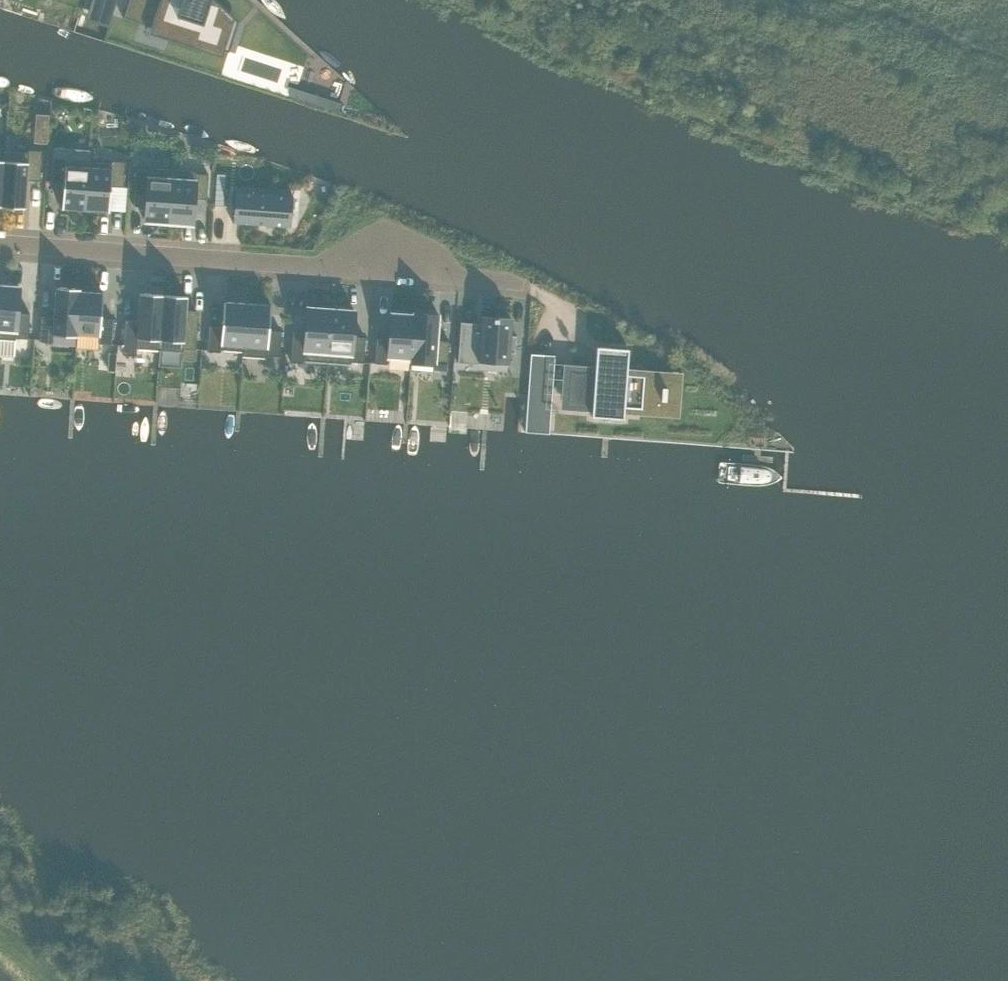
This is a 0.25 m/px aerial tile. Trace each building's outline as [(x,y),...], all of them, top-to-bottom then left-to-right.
[(89,7),(111,14),(114,3),(115,0),(91,0),(89,7)] [(125,20),(173,35),(171,42),(197,50),(199,44),(220,50),(231,15),(215,0),(131,0),(125,20)] [(321,96),(304,91),(301,99),(318,105),(321,96)] [(349,105),(334,101),(332,109),(347,114),(349,105)] [(36,142),(50,142),(51,113),(37,113),(36,142)] [(0,204),(0,206),(22,208),(24,180),(39,181),(41,151),(28,150),(28,153),(4,151),(4,156),(0,204)] [(61,208),(85,210),(88,162),(65,160),(66,158),(53,157),(51,182),(63,183),(61,208)] [(88,162),(85,210),(109,212),(110,186),(123,187),(125,162),(112,161),(111,164),(88,162)] [(145,221),(168,223),(172,169),(148,168),(148,170),(136,169),(134,194),(147,195),(145,221)] [(172,169),(168,223),(192,224),(194,199),(206,199),(208,174),(196,173),(196,171),(172,169)] [(293,195),(235,191),(235,192),(233,222),(232,222),(232,223),(290,227),(290,226),(287,226),(289,196),(293,196),(293,195)] [(0,286),(0,339),(15,340),(15,338),(28,339),(30,314),(17,313),(19,287),(0,286)] [(77,334),(80,291),(80,288),(55,287),(53,315),(41,314),(39,342),(52,342),(53,335),(76,337),(77,334)] [(103,292),(80,291),(77,334),(99,336),(98,343),(111,344),(113,319),(101,318),(103,292)] [(190,310),(200,309),(199,291),(189,291),(190,310)] [(159,350),(163,294),(139,293),(137,321),(125,320),(122,355),(136,356),(136,348),(159,350)] [(187,296),(163,294),(159,350),(183,352),(183,349),(195,349),(198,315),(186,314),(187,296)] [(242,351),(245,303),(223,301),(221,327),(209,326),(207,351),(220,352),(220,350),(242,351)] [(270,304),(245,303),(242,351),(242,356),(267,358),(267,356),(279,356),(281,331),(269,330),(270,304)] [(325,362),(329,309),(304,307),(302,333),(293,332),(290,362),(303,363),(304,360),(325,362)] [(354,311),(329,309),(325,362),(351,364),(351,362),(363,362),(365,337),(352,336),(354,311)] [(413,315),(410,359),(410,361),(433,363),(433,370),(446,371),(448,341),(436,340),(438,314),(413,312),(413,315)] [(410,359),(413,315),(390,313),(389,339),(376,338),(374,363),(387,364),(388,357),(410,359)] [(510,336),(511,320),(497,319),(497,318),(493,318),(492,320),(481,319),(480,328),(474,328),(474,324),(461,323),(461,322),(460,322),(456,363),(458,363),(459,353),(478,355),(478,361),(508,363),(509,353),(514,354),(515,336),(510,336)] [(597,373),(571,372),(569,405),(594,406),(593,418),(596,418),(596,416),(623,418),(623,420),(626,420),(626,415),(627,415),(629,397),(644,398),(643,410),(664,411),(666,378),(629,376),(631,350),(628,350),(628,352),(612,350),(612,348),(599,347),(597,373)] [(116,353),(108,353),(107,370),(115,371),(116,353)] [(536,355),(533,355),(527,431),(551,433),(557,357),(554,356),(554,358),(536,357),(536,355)]
